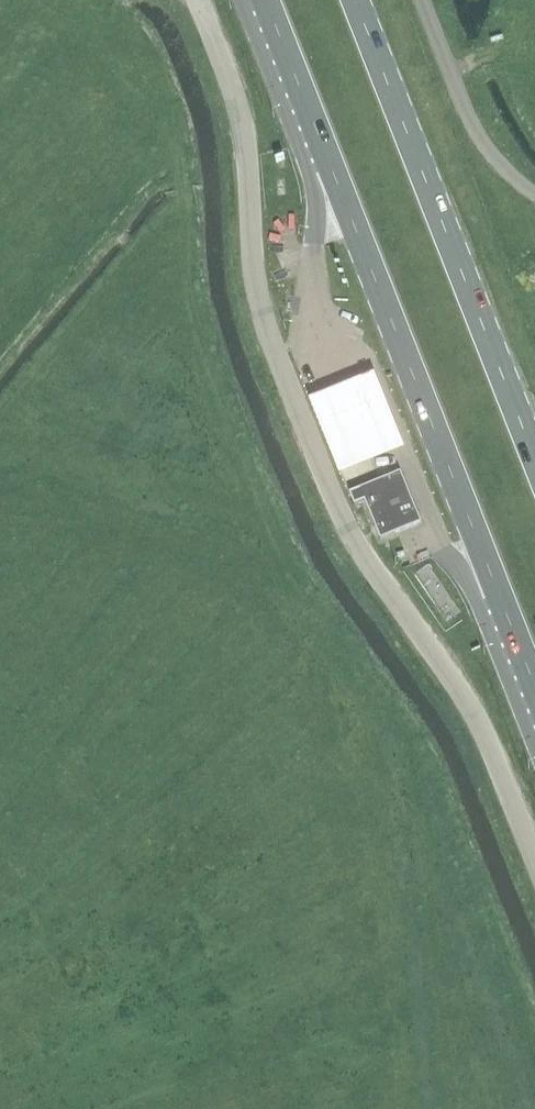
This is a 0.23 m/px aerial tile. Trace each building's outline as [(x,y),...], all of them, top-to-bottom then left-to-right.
[(404,445),(373,369),(366,372),(308,395),(338,471),(398,447),(404,445)] [(380,539),(421,523),(400,472),(349,493),(354,505),(364,501),(380,539)]
